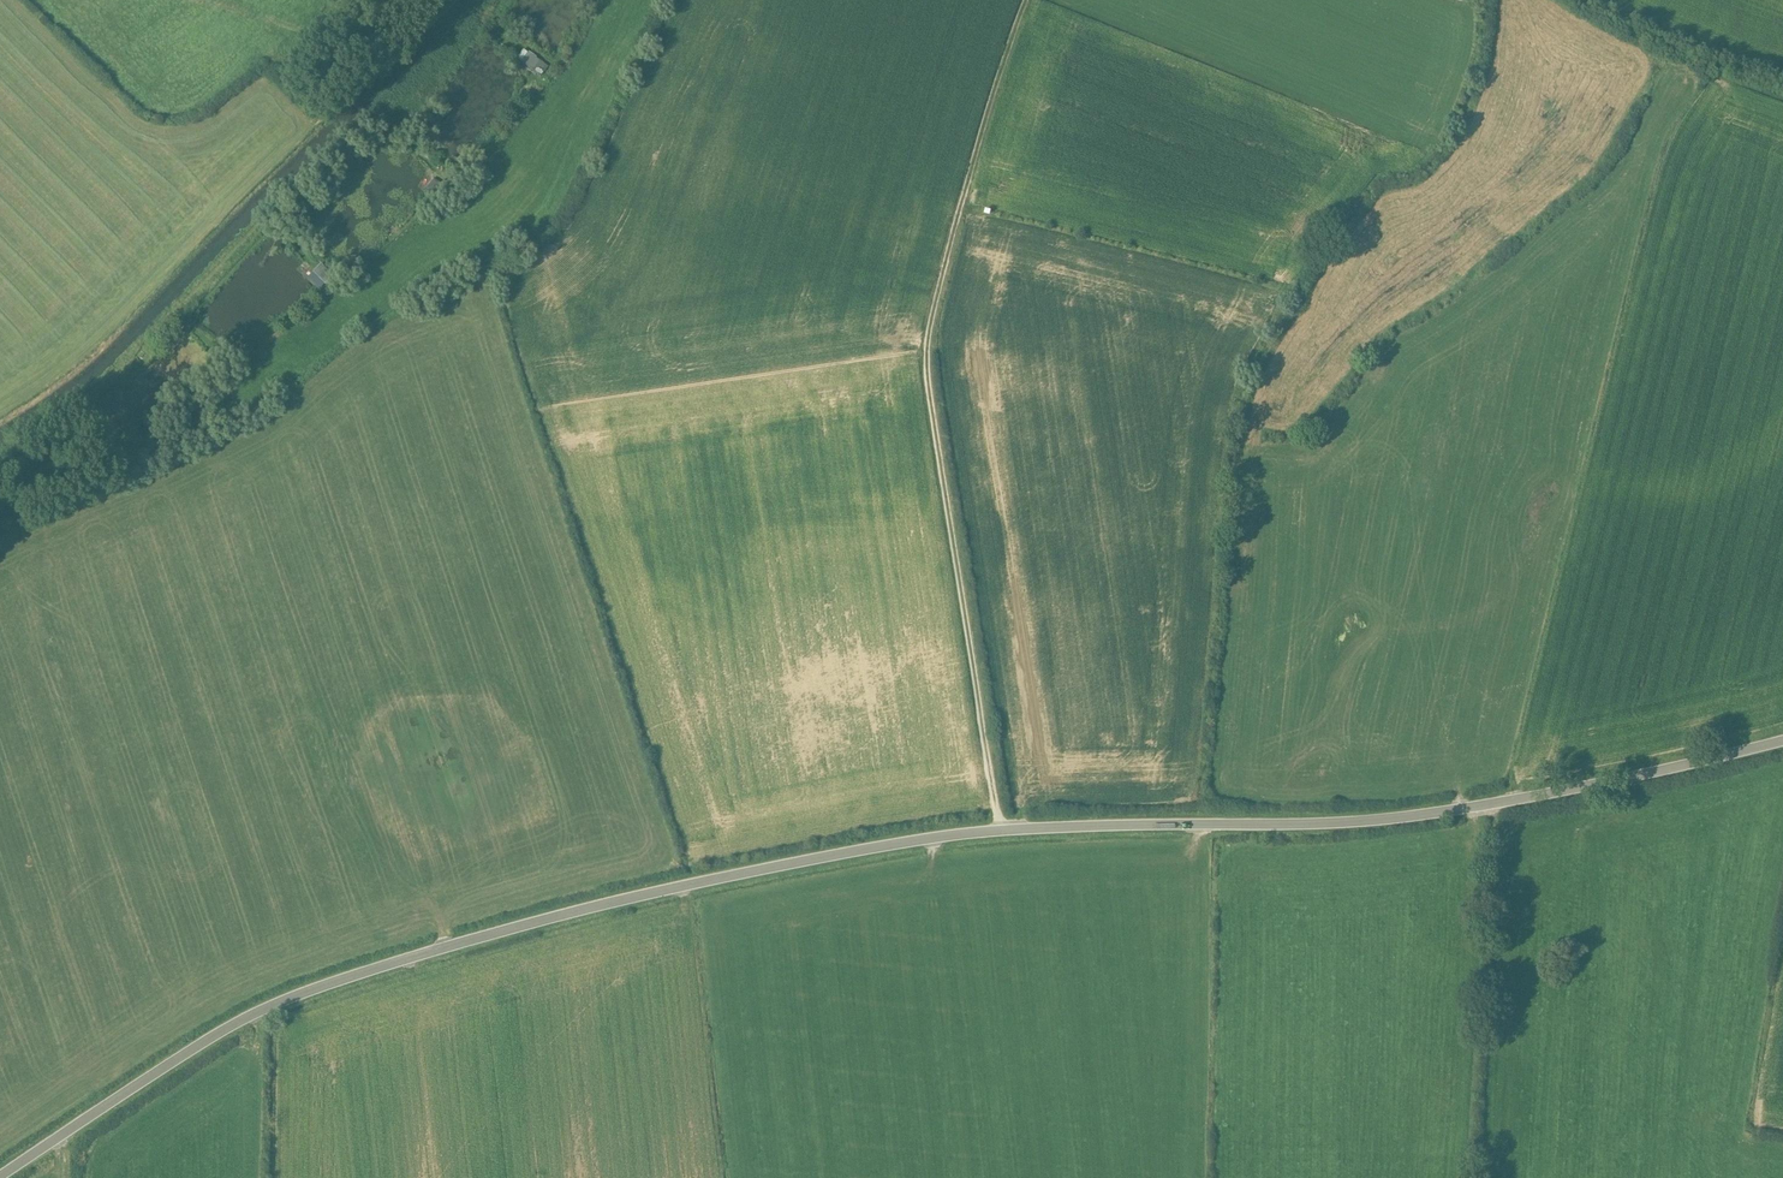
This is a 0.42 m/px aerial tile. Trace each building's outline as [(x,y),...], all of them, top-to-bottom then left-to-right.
[(551,67),(531,51),(521,63),(541,80),(551,67)] [(427,189),(439,196),(445,184),(433,178),(427,189)] [(322,267),(312,278),(324,290),(334,279),(322,267)]
